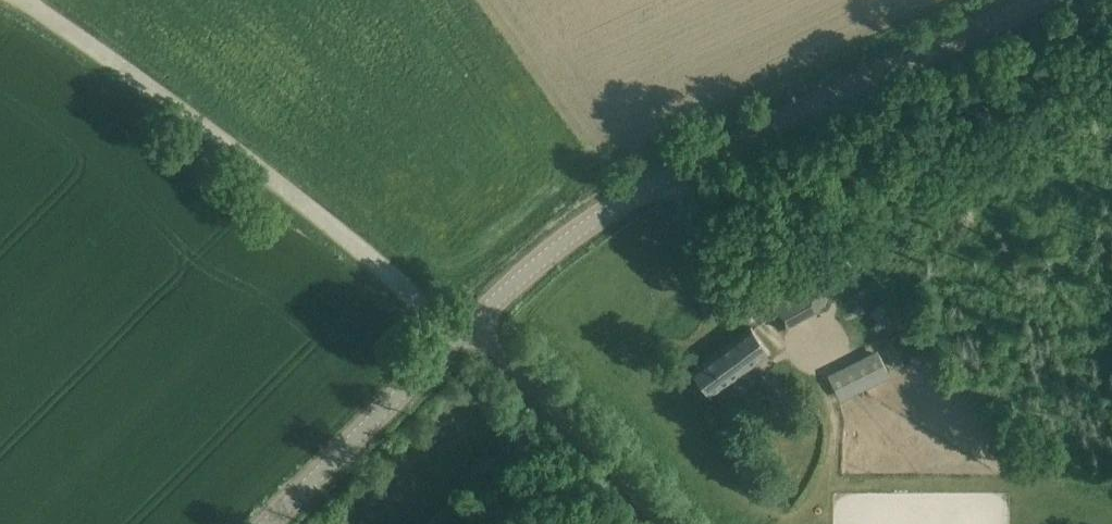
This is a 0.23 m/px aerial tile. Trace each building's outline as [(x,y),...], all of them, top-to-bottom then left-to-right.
[(811,275),(764,301),(779,328),(826,302),(811,275)] [(770,351),(764,344),(751,326),(692,371),(710,395),(770,351)] [(877,353),(830,377),(841,398),(887,374),(877,353)]
